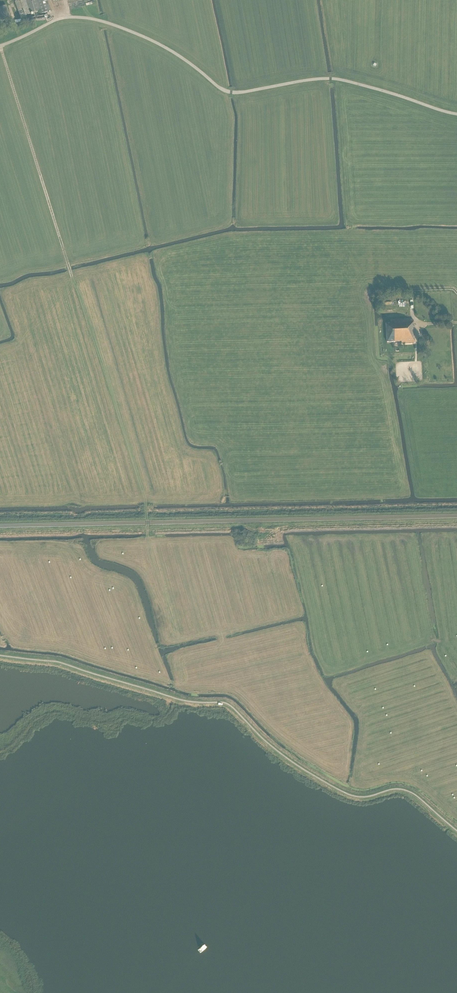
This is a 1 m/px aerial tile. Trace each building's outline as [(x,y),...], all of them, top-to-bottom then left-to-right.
[(16,2),(20,17),(40,11),(41,14),(51,11),(48,1),(51,0),(21,0),(16,2)] [(1,22),(11,19),(6,6),(0,8),(0,19),(1,22)] [(386,323),(387,344),(415,342),(414,326),(413,326),(413,321),(403,321),(403,322),(386,323)]
